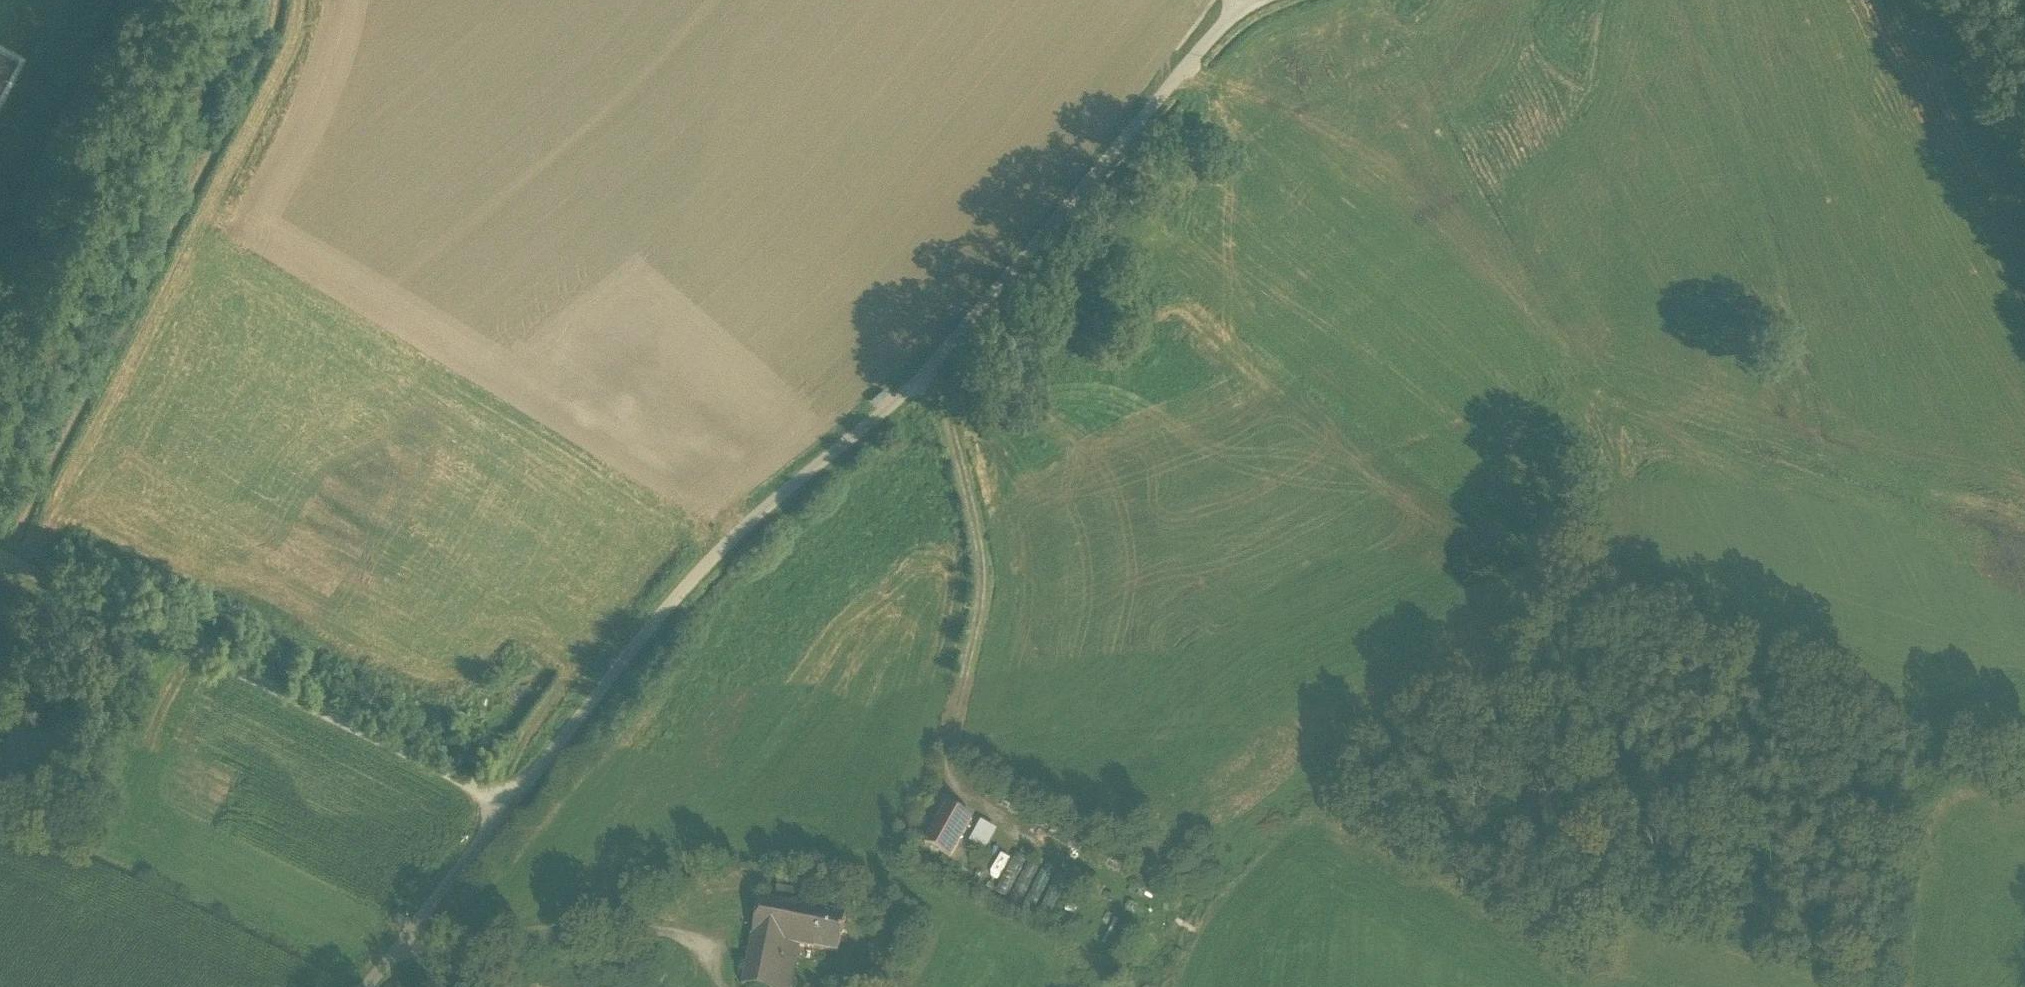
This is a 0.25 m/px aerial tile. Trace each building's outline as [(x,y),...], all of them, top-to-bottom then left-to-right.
[(972,821),(947,807),(924,846),(950,860),(972,821)] [(970,842),(988,849),(997,828),(979,820),(970,842)] [(1153,917),(1094,890),(1072,941),(1131,968),(1153,917)] [(759,901),(743,986),(791,986),(800,949),(838,956),(847,917),(759,901)]
